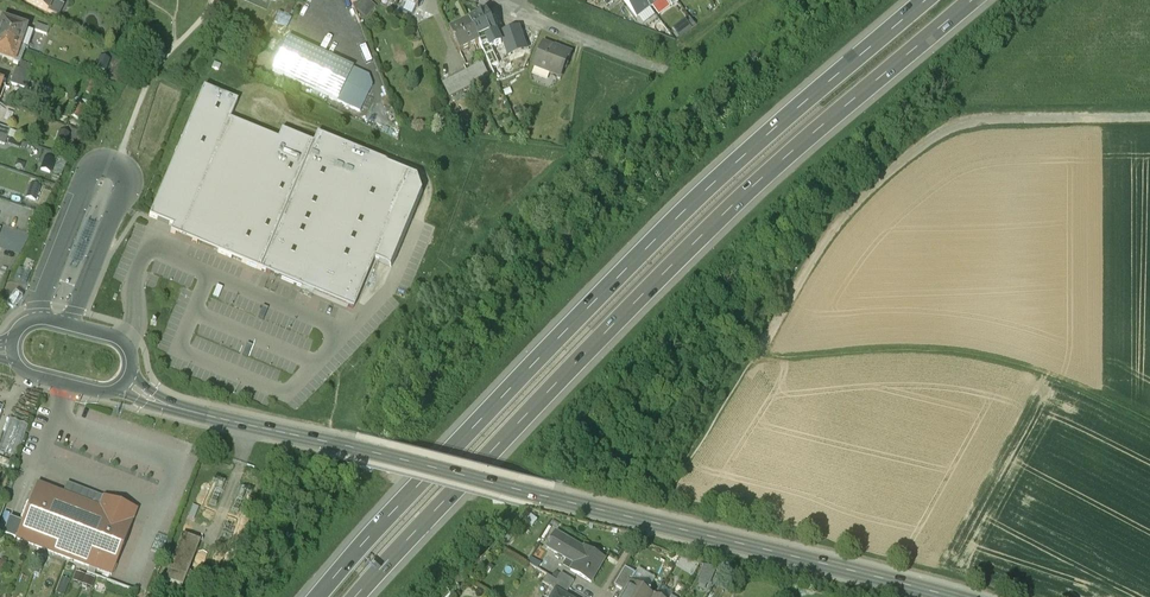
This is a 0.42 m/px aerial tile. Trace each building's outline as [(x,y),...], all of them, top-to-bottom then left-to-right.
[(53,0),(27,0),(27,1),(26,2),(56,18),(62,7),(52,1),(53,0)] [(360,1),(353,4),(354,6),(366,17),(376,7),(368,0),(360,0),(360,1)] [(636,16),(650,6),(645,0),(624,0),(636,16)] [(487,12),(469,20),(478,39),(485,36),(495,31),(487,12)] [(684,17),(673,26),(680,35),(692,25),(684,17)] [(469,20),(450,29),(460,51),(479,42),(478,39),(469,20)] [(0,26),(0,41),(18,47),(24,30),(1,22),(0,26)] [(36,23),(33,30),(46,35),(49,28),(36,23)] [(519,27),(501,34),(509,55),(526,49),(519,27)] [(337,100),(360,111),(372,85),(368,75),(353,67),(288,36),(272,69),(337,100)] [(489,43),(485,36),(478,39),(479,42),(486,56),(494,52),(490,43),(489,43)] [(0,41),(0,59),(12,64),(18,47),(0,41)] [(567,51),(565,52),(546,45),(543,46),(534,67),(535,68),(536,70),(547,75),(551,73),(557,76),(560,74),(567,58),(570,57),(570,56),(569,52),(567,51)] [(108,60),(98,56),(94,69),(103,72),(108,60)] [(221,65),(214,62),(212,67),(218,70),(221,65)] [(483,62),(466,70),(473,84),(489,76),(483,62)] [(15,68),(13,76),(27,81),(29,73),(15,68)] [(473,84),(466,70),(443,82),(449,96),(473,84)] [(27,81),(13,76),(10,83),(24,88),(27,81)] [(90,97),(94,84),(86,81),(81,94),(90,97)] [(237,103),(203,88),(149,217),(173,227),(170,233),(301,288),(300,293),(311,298),(313,293),(353,309),(374,261),(391,268),(423,193),(418,179),(316,136),(312,145),(281,132),(277,141),(229,121),(237,103)] [(82,108),(73,105),(68,118),(76,121),(82,108)] [(66,145),(69,133),(60,131),(57,143),(66,145)] [(55,161),(45,158),(40,170),(50,174),(55,161)] [(35,201),(39,188),(31,185),(26,198),(35,201)] [(6,426),(2,435),(20,443),(24,433),(6,426)] [(14,458),(17,449),(0,443),(0,453),(14,458)] [(232,485),(222,481),(219,488),(229,492),(232,485)] [(132,522),(99,509),(98,508),(102,497),(67,483),(63,494),(37,484),(22,522),(20,527),(9,522),(8,521),(3,534),(111,576),(132,522)] [(252,493),(242,489),(239,496),(249,500),(252,493)] [(136,511),(103,498),(99,509),(132,522),(136,511)] [(197,505),(192,518),(199,520),(204,508),(197,505)] [(8,521),(9,522),(20,527),(22,522),(9,517),(8,521)] [(584,548),(556,532),(551,540),(550,540),(548,543),(549,543),(547,547),(577,564),(573,571),(591,582),(605,558),(585,546),(584,548)] [(187,535),(170,580),(188,587),(205,542),(187,535)] [(625,567),(614,585),(624,591),(631,578),(632,579),(635,574),(625,567)] [(574,581),(562,573),(558,580),(570,588),(574,581)] [(557,590),(566,595),(570,588),(558,580),(548,575),(544,582),(557,590)] [(93,579),(85,576),(83,582),(91,585),(93,579)] [(631,578),(624,591),(620,596),(654,596),(655,596),(647,592),(649,589),(632,579),(631,578)]
